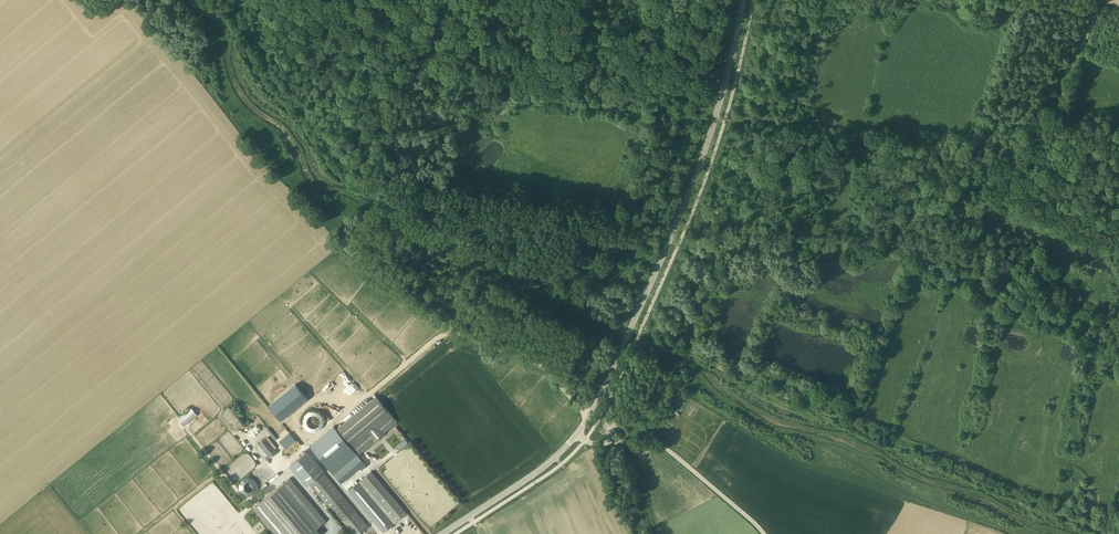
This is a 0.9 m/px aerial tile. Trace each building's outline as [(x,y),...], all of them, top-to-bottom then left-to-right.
[(295,383),(269,405),(281,420),(307,398),(295,383)] [(315,392),(310,395),(314,402),(319,399),(315,392)] [(399,422),(378,396),(338,429),(358,454),(359,455),(399,422)] [(185,427),(198,417),(192,409),(179,420),(185,427)] [(304,412),(303,431),(322,431),(322,412),(304,412)] [(325,461),(335,473),(358,454),(338,429),(335,426),(312,445),(319,454),(325,461)] [(257,444),(270,457),(276,451),(264,438),(257,444)] [(404,439),(397,444),(401,450),(408,445),(404,439)] [(295,440),(284,448),(288,454),(300,446),(295,440)] [(308,450),(290,466),(307,486),(309,483),(323,472),(325,470),(308,450)] [(255,478),(265,470),(262,467),(252,475),(255,478)] [(360,480),(395,523),(397,521),(407,513),(372,470),(360,480)] [(323,472),(309,483),(351,533),(358,533),(368,525),(323,472)] [(320,532),(317,528),(327,521),(291,477),(254,507),(276,533),(318,533),(320,532)] [(257,494),(256,478),(239,479),(240,495),(257,494)] [(394,524),(395,523),(360,480),(349,490),(384,532),(394,524)]
